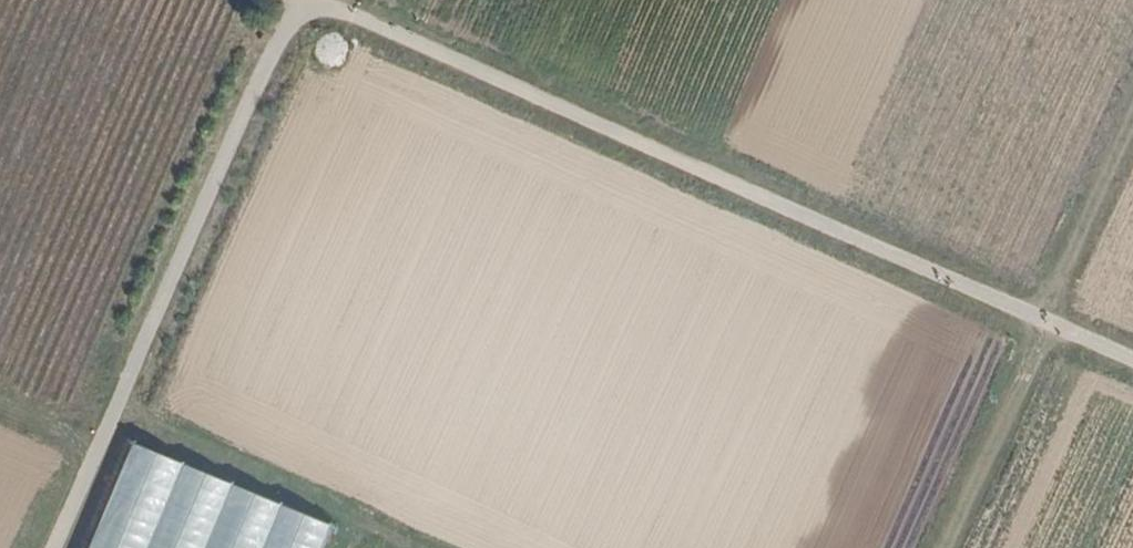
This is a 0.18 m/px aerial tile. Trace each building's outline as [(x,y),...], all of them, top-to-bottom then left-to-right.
[(133,447),(91,547),(324,547),(332,530),(133,447)]
